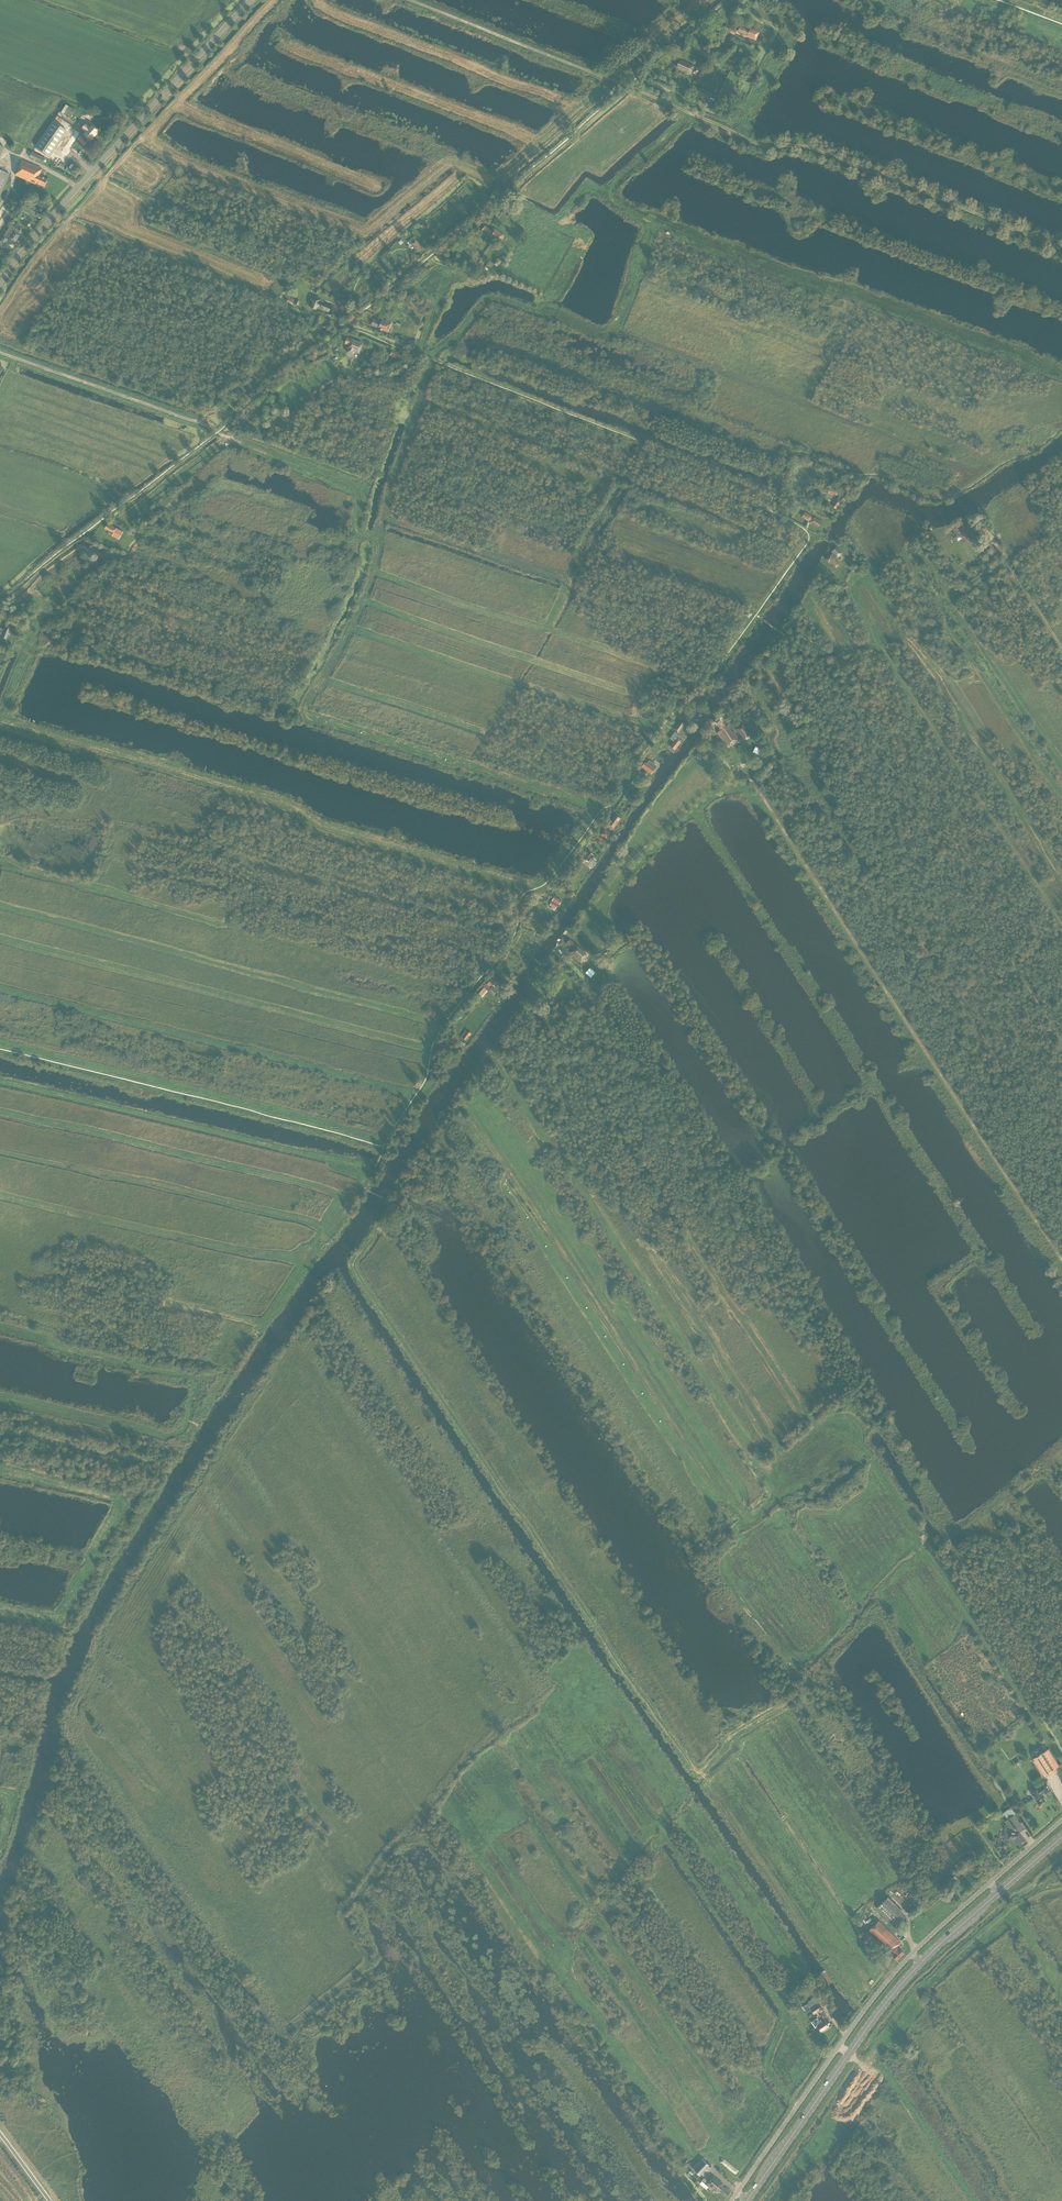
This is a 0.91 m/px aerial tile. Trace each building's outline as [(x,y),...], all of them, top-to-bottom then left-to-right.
[(748,37),(754,39),(757,31),(750,28),(749,31),(740,27),(738,32),(749,36),(748,37)] [(677,67),(687,71),(686,73),(690,74),(693,66),(680,60),(677,67)] [(70,118),(75,110),(69,106),(64,115),(70,118)] [(50,156),(67,131),(53,121),(36,146),(50,156)] [(86,126),(82,130),(86,133),(84,135),(91,141),(99,132),(92,126),(89,129),(86,126)] [(83,146),(87,142),(81,136),(77,140),(83,146)] [(30,157),(41,162),(43,157),(32,152),(30,157)] [(42,169),(22,161),(15,175),(35,184),(36,183),(44,187),(48,179),(40,175),(42,169)] [(10,174),(0,170),(0,196),(10,174)] [(492,231),(485,226),(482,230),(489,235),(489,236),(497,242),(503,235),(494,228),(492,231)] [(15,230),(10,227),(0,241),(0,242),(5,245),(9,239),(8,239),(9,238),(15,242),(20,235),(14,231),(15,230)] [(422,248),(415,240),(413,237),(407,242),(410,245),(411,243),(418,251),(422,248)] [(294,299),(288,297),(286,303),(292,306),(294,299)] [(316,310),(317,307),(329,311),(331,306),(319,301),(320,299),(315,297),(311,308),(316,310)] [(382,320),(381,323),(374,320),(372,325),(379,328),(378,328),(388,332),(391,323),(382,320)] [(359,354),(363,343),(351,339),(347,337),(344,344),(348,345),(346,349),(347,349),(346,352),(353,355),(354,352),(359,354)] [(402,354),(392,350),(389,355),(400,360),(402,354)] [(838,499),(837,498),(832,505),(836,509),(841,502),(844,498),(841,495),(838,499)] [(819,526),(822,521),(814,517),(814,518),(811,516),(804,512),(802,517),(809,521),(809,520),(811,521),(811,522),(819,526)] [(116,528),(108,524),(105,528),(113,533),(116,528)] [(990,541),(996,537),(992,531),(991,532),(985,524),(980,528),(990,541)] [(955,538),(960,534),(961,533),(966,540),(969,537),(960,525),(957,528),(958,529),(956,530),(954,527),(949,530),(955,538)] [(834,553),(832,555),(831,555),(826,559),(829,562),(831,561),(836,568),(840,565),(835,558),(837,557),(843,553),(837,547),(832,551),(834,553)] [(988,561),(991,564),(1001,556),(999,553),(988,561)] [(1,628),(0,627),(0,634),(3,635),(2,637),(6,639),(11,629),(6,627),(4,630),(1,628)] [(725,726),(721,720),(716,723),(720,730),(717,732),(725,745),(728,743),(730,747),(740,740),(734,731),(733,732),(727,725),(725,726)] [(676,732),(676,733),(674,732),(669,738),(674,741),(670,746),(675,750),(681,742),(678,740),(680,737),(677,734),(677,733),(678,733),(684,724),(680,721),(674,729),(676,731),(676,732)] [(750,734),(743,724),(737,729),(744,739),(750,734)] [(655,769),(645,762),(641,767),(651,774),(655,769)] [(615,815),(607,826),(608,827),(605,830),(601,834),(606,838),(609,833),(611,829),(612,830),(620,819),(615,815)] [(583,859),(588,862),(593,855),(588,851),(583,859)] [(554,896),(552,900),(559,904),(561,900),(554,896)] [(576,945),(570,939),(566,943),(572,949),(569,952),(581,963),(587,955),(578,946),(577,946),(576,945)] [(553,969),(551,967),(543,973),(547,978),(555,972),(554,971),(553,969)] [(482,986),(476,993),(480,997),(488,988),(489,989),(488,991),(493,996),(497,992),(492,987),(491,987),(490,986),(495,981),(490,977),(485,983),(486,983),(483,986),(482,986)] [(1048,1748),(1043,1751),(1034,1757),(1046,1776),(1055,1770),(1054,1769),(1060,1766),(1048,1748)] [(1051,1790),(1047,1783),(1041,1786),(1042,1788),(1040,1789),(1039,1788),(1032,1793),(1039,1804),(1046,1800),(1043,1795),(1044,1795),(1043,1793),(1045,1792),(1046,1793),(1051,1790)] [(1008,1815),(1011,1818),(1008,1819),(1015,1828),(1021,1824),(1012,1812),(1008,1815)] [(1011,1829),(1005,1829),(1005,1839),(1013,1840),(1013,1838),(1014,1838),(1014,1837),(1016,1838),(1021,1843),(1022,1843),(1025,1840),(1025,1839),(1021,1834),(1021,1833),(1019,1831),(1011,1831),(1011,1829)] [(886,1898),(877,1907),(895,1926),(905,1917),(886,1898)] [(880,1921),(879,1922),(870,1930),(891,1951),(893,1954),(893,1955),(897,1959),(904,1952),(900,1948),(899,1948),(897,1946),(901,1942),(880,1921)] [(806,2004),(813,2014),(816,2012),(817,2011),(819,2010),(820,2011),(823,2009),(819,2004),(818,2004),(814,1998),(806,2004)] [(821,2014),(820,2015),(817,2011),(816,2012),(818,2015),(817,2016),(818,2017),(811,2021),(815,2027),(817,2025),(821,2031),(829,2025),(821,2014)] [(700,2175),(705,2170),(709,2165),(702,2158),(692,2169),(694,2171),(700,2175)] [(719,2190),(726,2196),(730,2191),(723,2186),(724,2185),(722,2184),(723,2183),(713,2175),(706,2183),(716,2191),(717,2190),(718,2191),(719,2190)] [(706,2189),(708,2186),(701,2179),(699,2182),(706,2189)]
